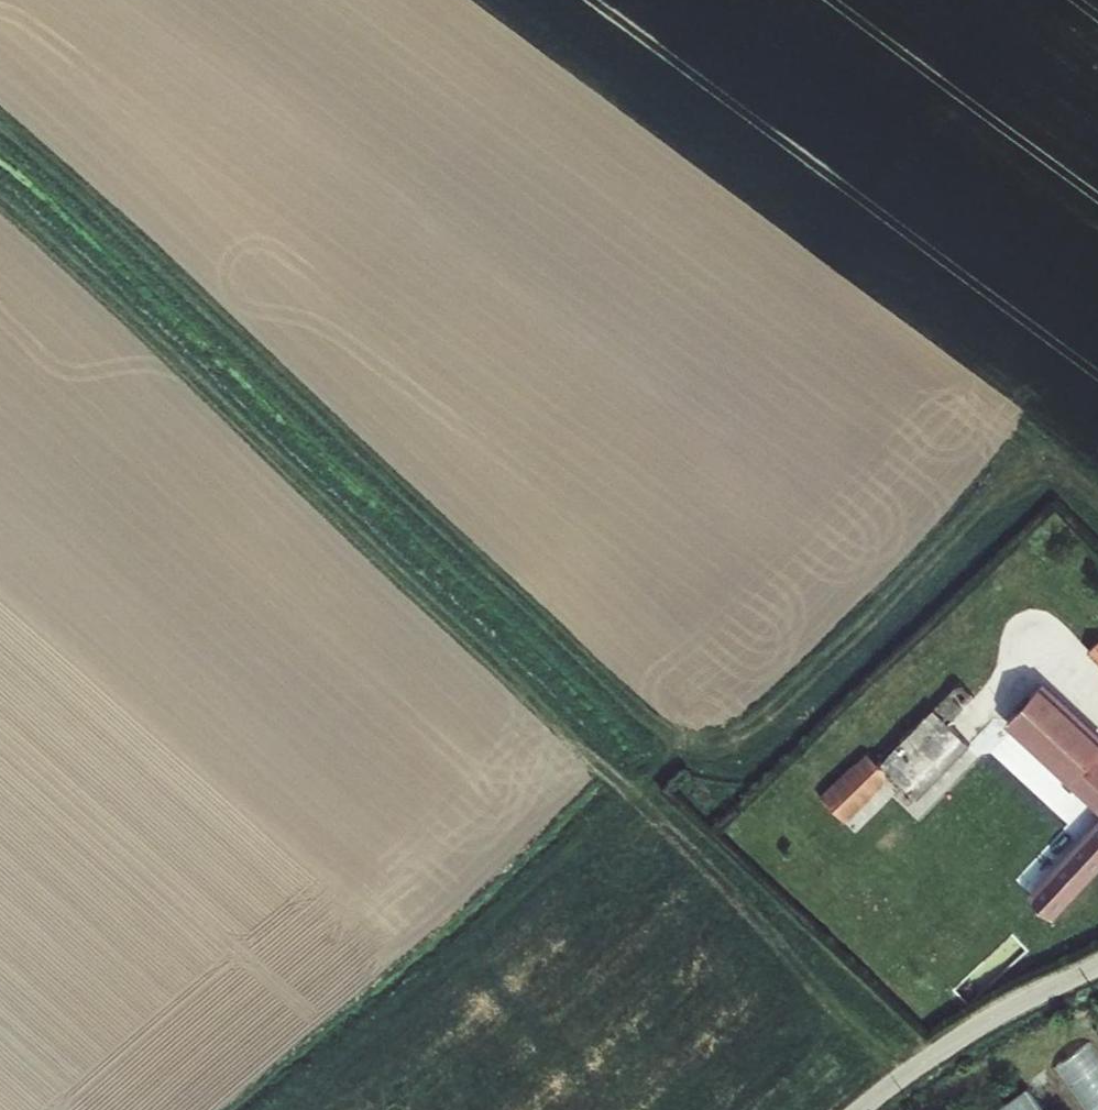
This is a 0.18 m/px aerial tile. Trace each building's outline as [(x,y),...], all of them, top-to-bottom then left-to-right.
[(1089,651),(1097,660),(1097,643),(1089,651)] [(975,697),(957,682),(878,764),(892,778),(917,801),(969,746),(963,740),(985,717),(970,704),(975,697)] [(1008,722),(1097,806),(1097,734),(1042,684),(1008,722)] [(878,764),(866,753),(819,800),(845,825),(892,778),(878,764)] [(1031,896),(1053,915),(1097,867),(1097,823),(1031,896)] [(1093,1109),(1097,1109),(1097,1050),(1093,1041),(1063,1058),(1093,1109)] [(1028,1088),(997,1109),(1044,1109),(1028,1088)]
